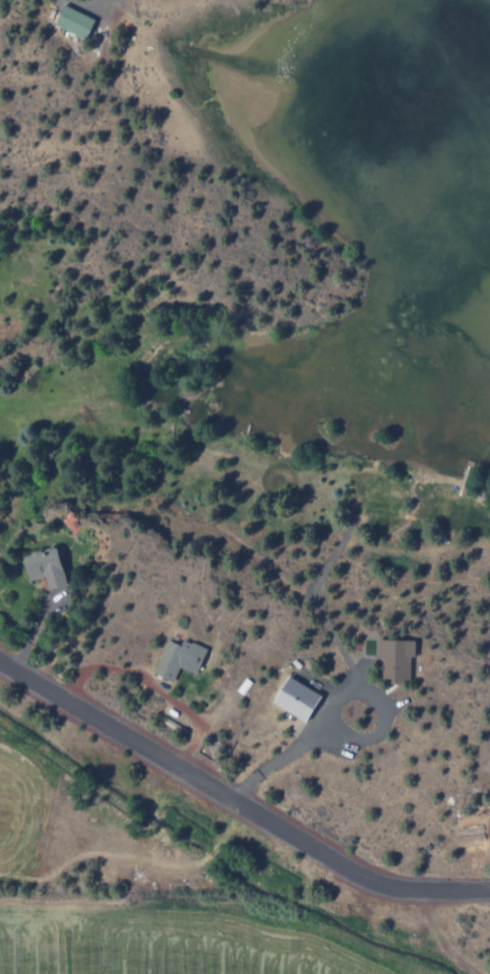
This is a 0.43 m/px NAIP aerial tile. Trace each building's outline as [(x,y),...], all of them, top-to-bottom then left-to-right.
[(84,38),(92,18),(60,5),(52,26),(84,38)] [(26,581),(42,577),(45,590),(64,585),(57,559),(62,558),(59,545),(19,556),(26,581)] [(194,675),(204,649),(181,639),(178,645),(165,639),(150,674),(170,682),(176,667),(194,675)] [(412,640),(374,640),(374,666),(378,666),(378,680),(408,681),(408,656),(412,657),(412,640)] [(302,722),(318,696),(286,676),(269,702),(302,722)]
